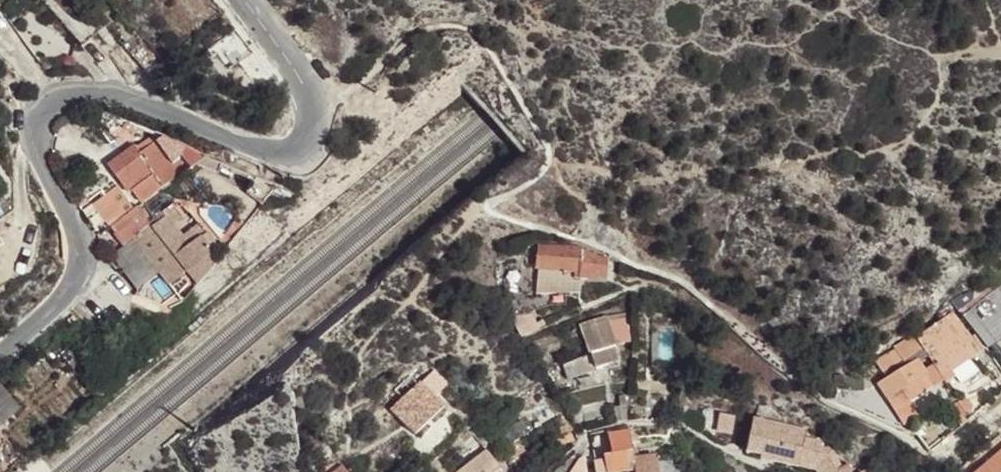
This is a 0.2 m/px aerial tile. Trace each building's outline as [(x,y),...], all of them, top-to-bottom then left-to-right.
[(140,153),(157,140),(153,135),(136,147),(140,153)] [(171,144),(169,142),(162,138),(158,140),(168,153),(174,149),(175,149),(171,144)] [(143,203),(189,169),(174,149),(168,153),(158,140),(157,140),(140,153),(136,147),(135,145),(109,164),(120,178),(121,178),(130,192),(131,191),(133,189),(143,203)] [(204,157),(187,147),(180,153),(192,167),(204,157)] [(118,185),(105,167),(92,176),(105,195),(118,186),(118,185)] [(111,228),(134,209),(118,186),(105,195),(93,204),(111,228)] [(173,225),(183,217),(173,204),(163,212),(166,216),(173,225)] [(150,225),(151,224),(138,206),(134,209),(111,228),(124,246),(135,237),(150,225)] [(218,256),(214,251),(219,246),(211,236),(200,223),(182,237),(173,225),(166,216),(152,228),(150,225),(135,237),(145,251),(161,272),(170,285),(186,273),(195,284),(212,263),(218,256)] [(605,259),(582,249),(582,248),(538,247),(536,267),(581,273),(581,274),(603,276),(605,259)] [(161,272),(145,251),(136,258),(153,278),(161,272)] [(138,289),(153,278),(136,258),(122,267),(138,289)] [(1000,329),(1000,294),(997,288),(986,290),(964,306),(991,343),(994,341),(1000,349),(1000,336),(999,338),(995,332),(1000,329)] [(631,343),(630,310),(607,317),(616,347),(631,343)] [(964,343),(971,339),(952,314),(917,338),(943,377),(951,371),(969,359),(973,356),(964,343)] [(618,361),(614,347),(616,347),(607,317),(593,322),(583,326),(592,356),(563,366),(568,379),(598,371),(597,368),(618,361)] [(909,402),(934,386),(926,373),(928,372),(925,368),(921,362),(928,357),(912,334),(893,345),(895,348),(875,360),(883,373),(903,361),(905,366),(886,378),(878,383),(904,425),(917,417),(906,400),(907,399),(909,402)] [(980,351),(971,339),(964,343),(973,356),(980,351)] [(932,364),(928,357),(921,362),(925,368),(932,364)] [(978,371),(969,359),(951,371),(960,383),(978,371)] [(886,378),(905,366),(903,361),(883,373),(886,378)] [(943,380),(932,364),(925,368),(928,372),(926,373),(934,386),(943,380)] [(445,407),(435,397),(447,384),(434,372),(422,384),(420,382),(391,410),(415,435),(445,407)] [(971,406),(965,399),(960,403),(965,410),(971,406)] [(968,421),(955,403),(950,407),(962,425),(968,421)] [(627,420),(627,405),(621,407),(614,408),(617,423),(627,420)] [(730,433),(734,416),(721,413),(719,431),(730,433)] [(821,449),(822,442),(807,439),(807,430),(753,419),(746,451),(761,455),(760,459),(799,467),(817,471),(853,471),(849,464),(841,468),(832,451),(821,449)] [(629,425),(607,430),(612,454),(603,455),(604,460),(606,471),(630,471),(635,471),(633,460),(635,460),(629,425)] [(465,442),(473,434),(469,430),(468,430),(452,445),(457,450),(465,442)] [(526,451),(521,441),(506,450),(511,459),(526,451)] [(502,469),(487,450),(464,469),(467,471),(499,471),(502,469)] [(977,471),(1000,471),(1000,451),(977,471)] [(657,457),(635,460),(633,460),(635,471),(660,471),(657,457)] [(586,463),(581,459),(573,471),(588,471),(586,463)] [(437,460),(426,470),(427,471),(446,471),(437,460)] [(604,460),(596,462),(598,471),(606,471),(604,460)]
